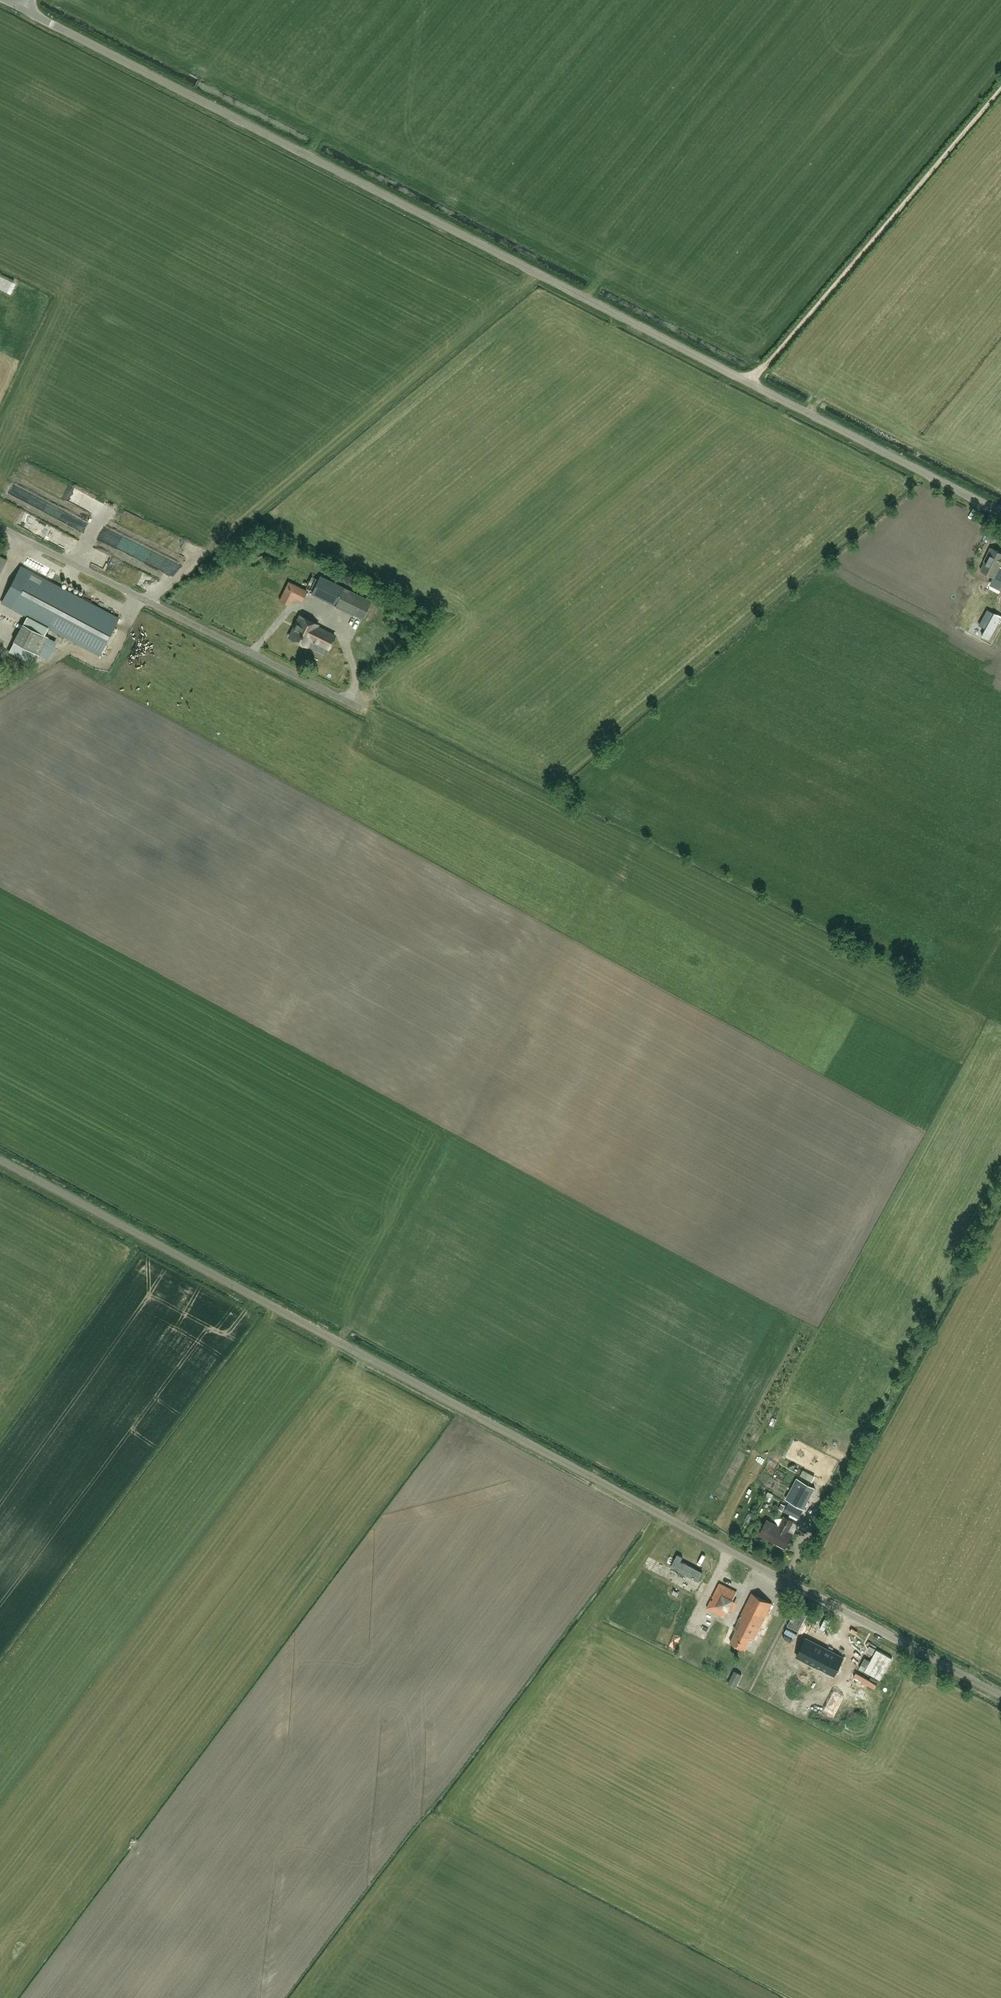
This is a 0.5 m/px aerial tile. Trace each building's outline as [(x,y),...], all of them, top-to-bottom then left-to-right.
[(139,546),(133,544),(136,536),(128,533),(125,542),(139,547),(139,546)] [(992,548),(986,559),(987,559),(982,571),(994,577),(1000,566),(1000,553),(992,548)] [(161,549),(156,560),(167,565),(173,554),(161,549)] [(52,579),(57,569),(44,563),(39,573),(52,579)] [(60,634),(80,597),(31,572),(12,608),(60,634)] [(371,600),(344,587),(320,576),(318,580),(311,576),(306,588),(312,591),(311,594),(362,618),(371,600)] [(306,590),(288,581),(280,599),(289,604),(293,594),(302,599),(306,590)] [(1000,630),(1000,617),(991,612),(983,629),(989,632),(985,640),(994,644),(1000,630)] [(317,624),(302,617),(301,617),(291,636),(307,644),(310,639),(328,648),(334,636),(320,629),(319,631),(315,629),(317,624)] [(23,623),(14,641),(39,654),(48,637),(49,637),(45,635),(23,623)] [(815,1487),(797,1477),(786,1499),(804,1508),(815,1487)] [(799,1519),(803,1511),(788,1503),(784,1511),(799,1519)] [(788,1531),(793,1521),(785,1516),(779,1526),(767,1520),(759,1533),(786,1547),(793,1534),(788,1531)] [(724,1617),(737,1591),(719,1583),(706,1608),(724,1617)] [(754,1639),(772,1603),(752,1593),(734,1628),(737,1629),(730,1642),(744,1649),(750,1637),(754,1639)] [(795,1655),(814,1665),(823,1647),(804,1637),(795,1655)] [(841,1656),(823,1647),(814,1665),(832,1674),(841,1656)] [(735,1686),(741,1674),(734,1670),(728,1683),(735,1686)] [(823,1710),(834,1716),(845,1696),(834,1690),(823,1710)]
